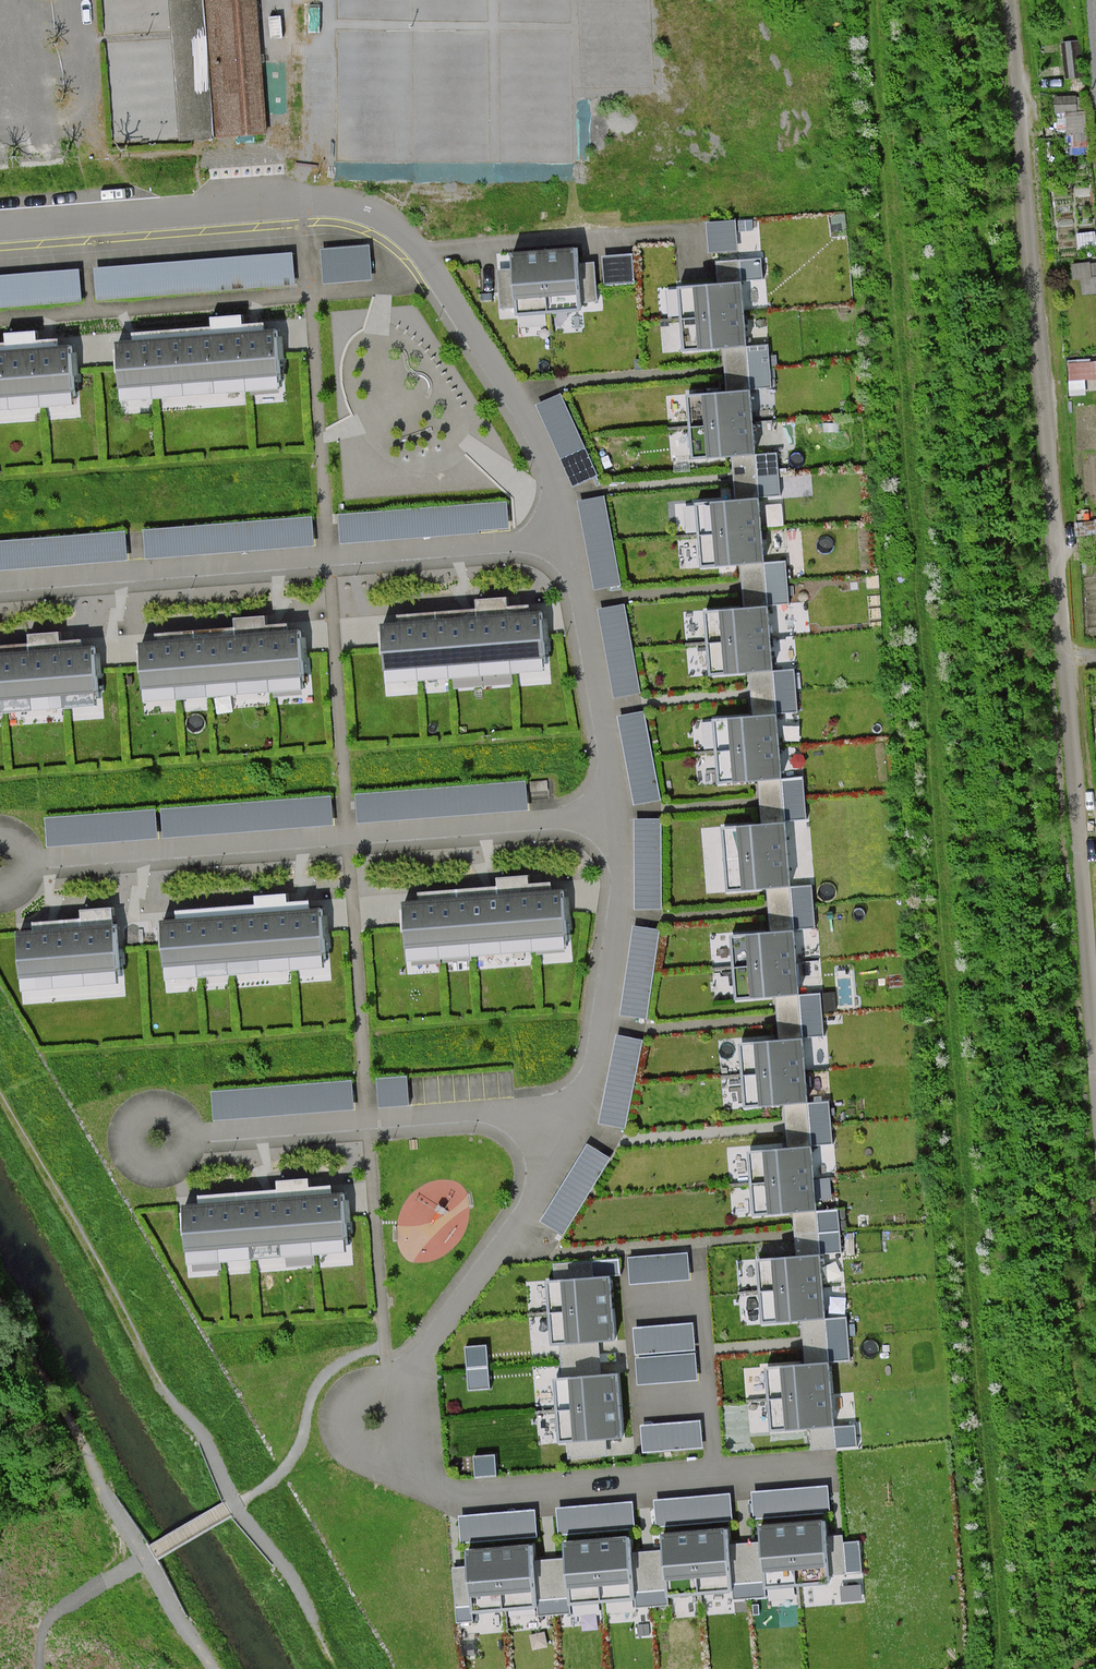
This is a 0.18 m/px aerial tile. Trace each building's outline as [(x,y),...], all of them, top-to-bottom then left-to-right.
[(181,146),(273,137),(259,0),(168,0),(181,146)] [(504,171),(567,177),(580,51),(538,47),(536,65),(515,63),(511,111),(477,107),(475,131),(484,132),(482,146),(506,148),(504,171)] [(707,223),(709,252),(739,250),(737,221),(707,223)] [(322,248),(324,283),(372,280),(370,246),(322,248)] [(575,249),(511,255),(516,304),(579,298),(575,249)] [(93,269),(96,299),(295,284),(293,253),(93,269)] [(603,256),(605,285),(635,283),(633,254),(603,256)] [(82,301),(80,269),(0,276),(0,308),(82,301)] [(742,284),(695,287),(699,349),(747,345),(742,284)] [(133,342),(116,343),(122,400),(281,388),(276,331),(265,332),(264,324),(242,326),(242,316),(211,318),(212,328),(133,333),(133,342)] [(75,405),(71,346),(60,348),(59,340),(36,342),(36,332),(5,334),(6,344),(0,344),(0,411),(75,405)] [(747,345),(751,390),(774,387),(770,343),(747,345)] [(751,390),(703,394),(708,456),(755,452),(751,390)] [(561,394),(537,405),(574,486),(598,475),(561,394)] [(755,452),(759,498),(782,496),(778,450),(755,452)] [(605,497),(578,502),(594,589),(621,584),(605,497)] [(759,498),(711,502),(716,564),(763,560),(759,498)] [(338,515),(341,542),(509,528),(507,501),(345,514),(338,515)] [(145,531),(147,558),(314,544),(312,517),(145,531)] [(129,560),(127,532),(0,542),(0,570),(129,560)] [(763,560),(768,607),(790,605),(786,558),(763,560)] [(399,625),(381,626),(385,684),(545,672),(541,613),(529,614),(528,606),(507,607),(506,598),(476,600),(476,609),(398,615),(399,625)] [(598,610),(614,698),(641,693),(625,605),(598,610)] [(768,607),(720,611),(725,672),(772,668),(768,607)] [(156,644),(139,644),(143,702),(304,690),(299,632),(288,632),(287,625),(265,627),(265,617),(234,619),(235,628),(155,635),(156,644)] [(97,703),(94,648),(82,648),(81,641),(60,643),(58,633),(28,635),(29,645),(0,647),(0,711),(97,703)] [(772,668),(777,714),(799,712),(795,666),(772,668)] [(643,711),(617,716),(634,805),(660,800),(643,711)] [(777,714),(728,719),(733,780),(781,777),(777,714)] [(781,777),(786,823),(808,821),(803,774),(781,777)] [(356,795),(358,823),(528,810),(526,782),(356,795)] [(162,809),(164,838),(334,825),(331,797),(162,809)] [(45,818),(47,847),(158,838),(156,810),(45,818)] [(635,909),(661,909),(661,820),(635,819),(635,909)] [(786,823),(738,827),(743,888),(790,885),(786,823)] [(418,902),(403,904),(409,965),(567,953),(563,890),(551,891),(550,883),(529,885),(528,876),(496,878),(497,887),(418,893),(418,902)] [(790,885),(795,931),(817,929),(812,882),(790,885)] [(176,921),(161,923),(166,980),(325,969),(319,910),(309,911),(309,902),(287,904),(286,895),(255,898),(256,905),(176,912),(176,921)] [(33,931),(17,931),(22,992),(120,986),(112,908),(80,911),(81,920),(32,924),(33,931)] [(633,927),(621,1015),(648,1018),(660,931),(633,927)] [(713,929),(714,965),(739,964),(738,929),(713,929)] [(795,931),(748,935),(752,996),(799,992),(795,931)] [(799,992),(803,1039),(825,1037),(821,990),(799,992)] [(617,1036),(600,1124),(625,1129),(642,1041),(617,1036)] [(803,1039),(754,1044),(759,1105),(808,1102),(803,1039)] [(376,1079),(378,1107),(409,1105),(407,1077),(376,1079)] [(213,1122),(354,1110),(352,1081),(211,1092),(213,1122)] [(808,1102),(811,1147),(833,1145),(829,1101),(808,1102)] [(588,1144),(541,1221),(565,1236),(611,1158),(588,1144)] [(811,1147),(764,1151),(768,1213),(816,1209),(811,1147)] [(199,1206),(182,1207),(186,1265),(347,1253),(342,1195),(332,1194),(331,1187),(309,1188),(308,1179),(276,1182),(277,1191),(198,1197),(199,1206)] [(816,1209),(820,1256),(843,1254),(839,1207),(816,1209)] [(628,1258),(630,1284),(690,1279),(687,1253),(628,1258)] [(820,1256),(772,1261),(777,1322),(826,1319),(820,1256)] [(541,1304),(555,1303),(552,1278),(539,1279),(541,1304)] [(610,1278),(562,1281),(566,1343),(614,1340),(610,1278)] [(826,1319),(830,1364),(851,1362),(847,1317),(826,1319)] [(633,1329),(635,1355),(695,1350),(693,1324),(633,1329)] [(465,1347),(467,1370),(488,1369),(486,1345),(465,1347)] [(636,1359),(638,1385),(698,1380),(695,1354),(636,1359)] [(830,1364),(783,1368),(787,1429),(835,1426),(830,1364)] [(467,1370),(469,1391),(490,1389),(488,1369),(467,1370)] [(618,1375),(570,1379),(575,1440),(622,1437),(618,1375)] [(640,1427),(642,1452),(702,1447),(700,1421),(640,1427)] [(835,1426),(837,1447),(858,1446),(856,1424),(835,1426)] [(495,1455),(474,1457),(475,1478),(496,1476),(495,1455)] [(828,1485),(752,1491),(754,1519),(831,1513),(828,1485)] [(730,1494),(653,1500),(656,1528),(732,1522),(730,1494)] [(633,1502),(556,1508),(559,1536),(635,1530),(633,1502)] [(535,1510),(459,1516),(461,1544),(538,1538),(535,1510)] [(827,1569),(822,1521),(761,1526),(765,1573),(827,1569)] [(729,1577),(725,1529),(663,1534),(667,1581),(729,1577)] [(632,1585),(627,1537),(565,1542),(569,1589),(632,1585)] [(845,1543),(848,1573),(864,1572),(860,1541),(845,1543)] [(534,1594),(529,1547),(468,1552),(472,1599),(534,1594)]
